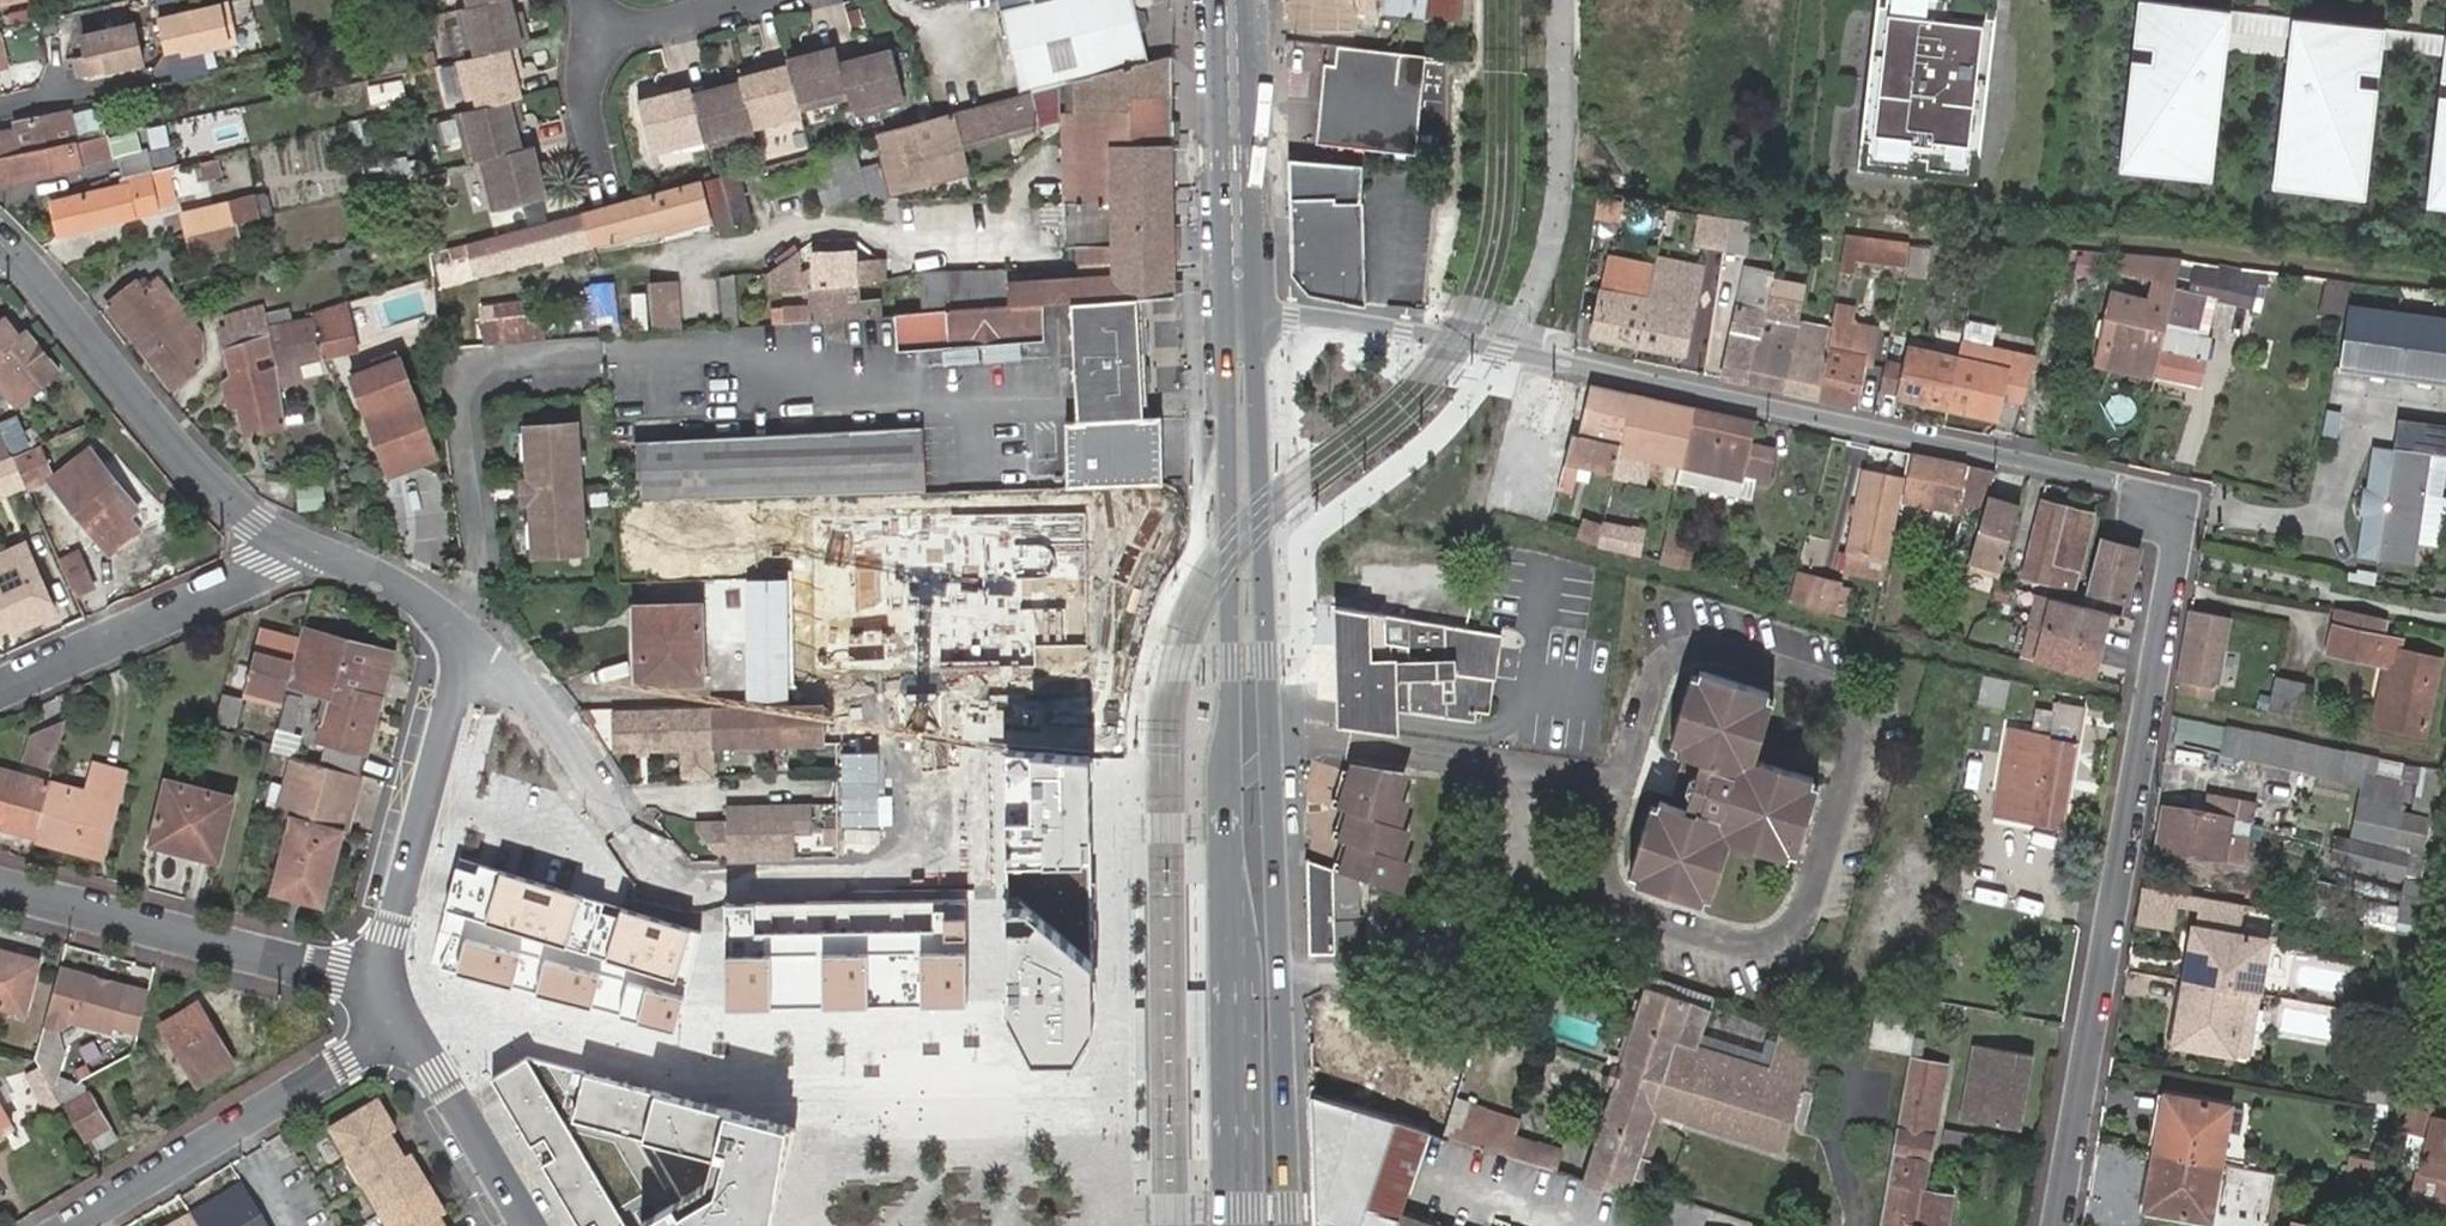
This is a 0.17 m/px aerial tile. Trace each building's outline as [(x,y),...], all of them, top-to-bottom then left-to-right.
[(153,50),(236,38),(230,0),(195,0),(147,6),(153,50)] [(520,8),(519,0),(464,0),(466,8),(461,9),(471,59),(462,61),(470,99),(484,96),(486,108),(455,114),(464,160),(481,156),(493,213),(555,198),(551,181),(547,159),(540,160),(534,161),(531,145),(521,147),(514,110),(511,98),(516,97),(522,96),(518,77),(521,77),(515,43),(520,42),(533,40),(529,23),(524,24),(520,8)] [(1147,63),(1140,34),(1134,11),(1132,0),(1054,0),(1034,5),(999,14),(1006,38),(1021,97),(1057,87),(1075,82),(1147,63)] [(1282,23),(1349,31),(1352,11),(1423,18),(1423,16),(1425,0),(1281,0),(1282,23)] [(1423,16),(1457,19),(1460,0),(1425,0),(1423,16)] [(1857,167),(1964,179),(1975,81),(1987,82),(1990,63),(1978,62),(1985,0),(1877,0),(1857,167)] [(1978,62),(1990,63),(1997,0),(1985,0),(1978,62)] [(2147,0),(2138,0),(2118,169),(2211,180),(2228,30),(2230,10),(2147,0)] [(526,7),(520,8),(524,24),(529,23),(526,7)] [(2292,17),(2230,10),(2228,30),(2289,37),(2292,17)] [(1134,11),(1140,34),(1149,27),(1145,11),(1134,11)] [(2384,28),(2292,17),(2289,37),(2272,187),(2364,197),(2381,48),(2384,28)] [(2384,28),(2381,48),(2443,55),(2445,34),(2384,28)] [(2445,34),(2443,55),(2425,205),(2445,207),(2445,34)] [(10,90),(21,88),(10,36),(0,38),(0,66),(4,65),(10,90)] [(721,78),(723,83),(707,88),(692,92),(691,87),(675,91),(657,95),(655,89),(635,95),(651,156),(706,142),(708,152),(757,139),(755,132),(805,118),(804,116),(850,103),(853,114),(908,100),(893,38),(870,44),(871,50),(853,54),(838,58),(836,46),(822,49),(789,58),(790,64),(773,68),(740,76),(739,74),(721,78)] [(520,42),(515,43),(521,77),(527,76),(520,42)] [(789,58),(822,49),(821,44),(788,52),(789,58)] [(853,54),(871,50),(870,44),(852,49),(853,54)] [(1417,55),(1328,44),(1326,59),(1335,61),(1327,135),(1406,144),(1417,55)] [(109,53),(72,62),(79,89),(99,85),(97,76),(131,68),(127,50),(109,53)] [(1147,63),(1075,82),(1077,179),(1054,178),(1054,203),(1054,227),(1061,227),(1078,227),(1078,245),(1068,244),(1069,261),(1110,261),(1172,261),(1169,58),(1147,63)] [(740,76),(773,68),(771,63),(738,71),(739,74),(740,76)] [(10,90),(4,65),(0,66),(0,93),(10,90)] [(706,82),(707,88),(723,83),(721,78),(706,82)] [(1987,82),(1975,81),(1964,179),(1976,180),(1987,82)] [(1077,179),(1075,82),(1057,87),(1058,118),(1054,119),(1054,178),(1077,179)] [(657,95),(675,91),(674,85),(655,89),(657,95)] [(1058,118),(1057,87),(1021,97),(932,119),(878,134),(891,189),(957,172),(951,148),(958,145),(1054,119),(1058,118)] [(75,145),(92,141),(107,137),(101,107),(68,115),(75,145)] [(75,145),(68,115),(16,127),(18,135),(0,139),(0,162),(75,145)] [(107,137),(92,141),(98,165),(112,162),(107,137)] [(856,139),(765,163),(773,192),(819,181),(825,200),(869,188),(856,139)] [(0,162),(0,189),(98,165),(92,141),(75,145),(0,162)] [(536,143),(531,145),(534,161),(540,160),(536,143)] [(965,170),(958,145),(951,148),(957,172),(965,170)] [(123,161),(127,179),(150,173),(169,169),(164,151),(123,161)] [(217,157),(177,167),(183,191),(206,186),(205,182),(222,179),(217,157)] [(1308,295),(1361,306),(1361,201),(1361,188),(1366,188),(1366,165),(1290,164),(1292,277),(1308,295)] [(150,174),(156,198),(158,206),(175,201),(169,169),(150,174)] [(743,169),(708,179),(720,228),(756,218),(743,169)] [(150,173),(127,179),(128,186),(56,204),(64,236),(159,212),(158,206),(156,198),(150,174),(150,173)] [(574,214),(460,245),(463,259),(478,255),(481,269),(662,220),(665,230),(714,217),(704,180),(657,192),(574,214)] [(557,180),(551,181),(555,198),(560,196),(557,180)] [(1621,200),(1603,197),(1594,247),(1612,251),(1621,200)] [(1054,227),(1054,203),(1037,203),(1037,227),(1054,227)] [(183,217),(188,239),(233,228),(228,207),(183,217)] [(1728,220),(1693,214),(1688,243),(1724,249),(1728,220)] [(1753,218),(1732,215),(1725,254),(1748,257),(1753,218)] [(1078,227),(1061,227),(1062,244),(1068,244),(1078,245),(1078,227)] [(233,228),(188,239),(193,258),(238,247),(233,228)] [(1844,232),(1819,400),(1856,408),(1864,366),(1871,367),(1874,346),(1868,345),(1869,329),(1847,325),(1855,260),(1904,267),(1909,241),(1844,232)] [(383,242),(365,246),(369,260),(386,253),(383,242)] [(365,244),(331,252),(335,268),(369,260),(365,244)] [(801,287),(798,252),(768,272),(769,288),(801,287)] [(842,318),(855,317),(855,299),(854,280),(854,257),(854,252),(812,253),(812,274),(800,274),(798,252),(801,287),(812,286),(813,305),(784,306),(785,322),(821,320),(824,320),(842,318)] [(2178,258),(2117,252),(2113,270),(2155,277),(2151,300),(2109,292),(2104,318),(2113,320),(2109,339),(2107,350),(2121,353),(2117,371),(2138,376),(2139,373),(2152,376),(2162,330),(2172,288),(2178,258)] [(1656,265),(1609,255),(1603,293),(1648,301),(1656,265)] [(885,256),(854,257),(854,280),(885,273),(885,256)] [(1656,265),(1648,301),(1666,304),(1670,280),(1694,284),(1698,264),(1658,256),(1656,265)] [(1172,294),(1172,261),(1110,261),(1111,272),(1008,280),(1010,306),(1041,303),(1068,301),(1140,296),(1141,296),(1172,294)] [(2164,331),(2162,330),(2152,376),(2155,376),(2195,386),(2216,302),(2261,312),(2270,277),(2216,263),(2215,267),(2199,264),(2191,292),(2172,288),(2164,331)] [(1747,386),(1764,312),(1769,288),(1774,271),(1743,265),(1734,308),(1720,381),(1747,386)] [(948,311),(1010,306),(1008,280),(1007,273),(946,276),(945,274),(921,276),(923,312),(948,311)] [(579,334),(618,332),(611,277),(588,278),(590,301),(579,302),(579,308),(573,309),(574,318),(579,318),(579,334)] [(1308,295),(1292,277),(1292,291),(1308,295)] [(649,282),(652,335),(681,334),(678,280),(649,282)] [(1639,344),(1684,354),(1694,284),(1670,280),(1666,304),(1648,301),(1639,344)] [(107,307),(134,343),(181,309),(160,282),(145,292),(139,283),(107,307)] [(2349,287),(2323,282),(2319,306),(2344,312),(2346,303),(2349,287)] [(720,288),(722,327),(739,326),(736,286),(720,288)] [(1639,344),(1648,301),(1603,293),(1595,334),(1639,344)] [(342,323),(368,317),(364,296),(346,300),(350,313),(341,315),(342,323)] [(855,317),(888,314),(886,296),(855,299),(855,317)] [(1140,296),(1068,301),(1074,399),(1127,396),(1142,375),(1141,346),(1124,326),(1140,296)] [(1149,394),(1141,296),(1140,296),(1124,326),(1141,346),(1142,375),(1127,396),(1149,394)] [(313,308),(321,351),(374,342),(368,317),(342,323),(341,315),(350,313),(346,300),(313,308)] [(223,313),(229,346),(267,330),(280,324),(278,317),(273,319),(269,303),(223,313)] [(1041,303),(1010,306),(948,311),(951,341),(1012,336),(1041,334),(1041,303)] [(2346,303),(2344,312),(2334,368),(2363,372),(2445,385),(2445,319),(2371,308),(2346,303)] [(275,364),(321,351),(313,308),(304,309),(305,313),(280,324),(267,330),(275,364)] [(491,310),(493,344),(549,340),(547,320),(536,320),(535,308),(491,310)] [(181,309),(134,343),(169,389),(200,367),(185,347),(201,335),(181,309)] [(1792,342),(1798,318),(1764,312),(1747,386),(1781,393),(1792,342)] [(1993,339),(1998,325),(1971,317),(1967,331),(1993,339)] [(2104,318),(2097,320),(2094,332),(2100,337),(2109,339),(2113,320),(2104,318)] [(9,409),(57,371),(24,333),(12,343),(0,328),(0,399),(9,409)] [(229,371),(227,372),(234,407),(243,405),(251,403),(254,407),(258,430),(285,426),(280,387),(278,379),(275,364),(267,330),(229,346),(226,348),(229,371)] [(1971,333),(1964,332),(1957,359),(1946,409),(1994,420),(1999,399),(2009,352),(1968,342),(1971,333)] [(1594,342),(1638,349),(1639,344),(1595,334),(1594,342)] [(2117,371),(2121,353),(2107,350),(2109,339),(2100,337),(2094,366),(2117,371)] [(1827,347),(1792,342),(1781,393),(1819,400),(1827,347)] [(1683,357),(1684,354),(1639,344),(1638,349),(1683,357)] [(1946,409),(1957,359),(1910,347),(1907,360),(1885,356),(1878,389),(1899,393),(1899,397),(1946,409)] [(327,369),(321,351),(275,364),(278,379),(327,369)] [(2035,356),(2009,352),(1999,399),(2020,404),(2035,356)] [(385,372),(355,384),(359,395),(390,383),(385,372)] [(434,456),(412,393),(396,399),(390,383),(359,395),(386,473),(434,456)] [(1589,386),(1578,437),(1577,451),(1608,458),(1605,472),(1616,474),(1620,453),(1633,395),(1589,386)] [(1150,417),(1149,394),(1127,396),(1074,399),(1076,420),(1150,417)] [(1694,409),(1633,395),(1620,453),(1683,468),(1683,465),(1694,409)] [(251,403),(243,405),(247,432),(258,430),(254,407),(251,403)] [(1757,422),(1694,409),(1683,465),(1745,478),(1767,483),(1774,450),(1752,445),(1757,422)] [(42,443),(16,411),(0,424),(0,439),(1,441),(8,457),(35,446),(42,443)] [(1076,420),(1064,420),(1066,490),(1165,487),(1162,416),(1150,417),(1076,420)] [(523,486),(525,498),(525,503),(532,501),(533,519),(535,551),(536,557),(587,555),(585,528),(585,513),(582,468),(581,452),(580,426),(529,428),(529,433),(531,461),(532,481),(523,481),(523,486)] [(635,502),(678,501),(871,496),(922,495),(919,427),(633,440),(635,502)] [(522,462),(531,461),(529,433),(520,434),(522,462)] [(8,457),(1,441),(0,442),(0,461),(8,457)] [(2428,456),(2394,449),(2373,445),(2365,486),(2363,486),(2358,516),(2361,517),(2355,556),(2413,567),(2417,545),(2428,456)] [(35,446),(8,457),(18,477),(23,490),(46,481),(50,480),(35,446)] [(50,480),(46,481),(107,554),(136,531),(126,518),(135,509),(88,451),(50,480)] [(589,451),(581,452),(582,468),(590,467),(589,451)] [(1991,471),(1914,455),(1909,479),(1904,501),(1954,512),(1953,522),(1975,527),(1991,471)] [(0,461),(0,484),(18,477),(8,457),(0,461)] [(1683,465),(1683,468),(1679,481),(1740,495),(1741,496),(1745,478),(1683,465)] [(1849,544),(1869,471),(1862,469),(1846,543),(1849,544)] [(1905,478),(1869,471),(1849,544),(1889,552),(1905,478)] [(295,481),(298,511),(309,511),(310,513),(326,512),(323,483),(302,485),(302,480),(295,481)] [(524,498),(525,498),(523,486),(520,486),(519,487),(517,488),(516,490),(516,492),(516,495),(518,497),(519,498),(521,498),(524,498)] [(2093,515),(2041,502),(2022,579),(2074,592),(2093,515)] [(585,513),(585,528),(594,527),(592,512),(585,513)] [(813,670),(1035,667),(1034,647),(1087,646),(1085,515),(811,518),(813,670)] [(1556,531),(1601,544),(1604,527),(1577,517),(1575,523),(1560,519),(1556,531)] [(535,551),(533,519),(525,519),(526,551),(535,551)] [(1683,528),(1666,523),(1665,531),(1663,535),(1680,539),(1681,536),(1683,528)] [(1604,527),(1601,544),(1629,552),(1632,538),(1641,541),(1643,535),(1604,527)] [(1663,535),(1657,558),(1675,562),(1680,539),(1663,535)] [(58,537),(47,543),(55,560),(66,556),(58,537)] [(1632,538),(1629,552),(1638,555),(1641,541),(1632,538)] [(1681,540),(1680,539),(1675,562),(1676,563),(1687,566),(1693,542),(1681,540)] [(2137,548),(2097,539),(2081,607),(2037,596),(2029,628),(2101,645),(2109,614),(2121,616),(2137,548)] [(1889,552),(1849,544),(1844,562),(1885,570),(1889,552)] [(0,555),(0,629),(9,625),(12,630),(54,611),(23,545),(0,555)] [(55,560),(71,596),(89,588),(73,552),(66,556),(55,560)] [(1657,558),(1655,564),(1673,570),(1675,564),(1675,562),(1657,558)] [(1833,579),(1811,575),(1804,605),(1826,610),(1833,579)] [(788,638),(787,579),(709,581),(711,706),(752,705),(750,639),(788,638)] [(635,607),(638,685),(703,683),(701,605),(635,607)] [(1337,609),(1339,706),(1391,712),(1442,718),(1452,719),(1472,721),(1473,712),(1481,712),(1491,631),(1465,627),(1460,626),(1440,624),(1337,609)] [(2372,634),(2375,617),(2338,609),(2329,652),(2372,661),(2377,663),(2367,720),(2409,731),(2421,655),(2380,647),(2383,636),(2372,634)] [(2214,616),(2189,611),(2177,682),(2180,682),(2177,695),(2208,704),(2211,687),(2215,688),(2228,619),(2216,617),(2214,616)] [(389,652),(301,629),(298,641),(286,687),(329,697),(318,739),(327,741),(366,753),(386,675),(383,674),(389,652)] [(266,648),(270,634),(263,632),(259,646),(266,648)] [(286,687),(298,641),(270,634),(266,648),(259,646),(248,689),(283,698),(286,687)] [(392,653),(389,652),(383,674),(386,675),(392,653)] [(2361,719),(2367,720),(2377,663),(2372,661),(2361,719)] [(1673,753),(1687,757),(1701,762),(1688,808),(1672,803),(1661,799),(1659,807),(1653,825),(1645,822),(1635,855),(1643,858),(1637,877),(1634,883),(1701,906),(1703,900),(1706,888),(1714,890),(1725,855),(1718,852),(1723,837),(1730,840),(1790,858),(1792,852),(1796,840),(1803,842),(1816,797),(1809,795),(1813,783),(1816,777),(1755,758),(1747,756),(1752,744),(1759,746),(1770,709),(1763,707),(1766,698),(1769,689),(1701,668),(1698,677),(1693,693),(1687,691),(1676,725),(1683,727),(1677,743),(1673,753)] [(1692,674),(1687,691),(1693,693),(1698,677),(1692,674)] [(2297,717),(2305,685),(2285,682),(2279,713),(2297,717)] [(246,696),(281,706),(283,698),(248,689),(246,696)] [(2076,745),(2081,712),(2079,711),(2075,711),(2077,700),(2055,695),(2052,714),(2043,765),(2032,826),(2061,831),(2076,745)] [(287,696),(277,729),(290,733),(299,699),(287,696)] [(1773,700),(1766,698),(1763,707),(1770,709),(1773,700)] [(239,706),(221,701),(214,728),(233,733),(239,706)] [(1340,716),(1339,729),(1391,735),(1391,723),(1391,712),(1339,706),(1340,716)] [(713,751),(834,748),(834,742),(822,742),(820,707),(615,713),(617,748),(617,753),(683,752),(685,752),(713,751)] [(2179,712),(2172,743),(2360,786),(2349,840),(2389,850),(2383,874),(2427,881),(2445,775),(2445,769),(2179,712)] [(27,761),(49,768),(62,722),(34,734),(27,761)] [(1671,741),(1677,743),(1683,727),(1676,725),(1671,741)] [(366,753),(327,741),(321,764),(361,775),(366,753)] [(1755,758),(1759,746),(1752,744),(1747,756),(1755,758)] [(685,752),(683,752),(684,774),(714,773),(713,751),(685,752)] [(1007,815),(1009,860),(1085,859),(1090,846),(1087,755),(1032,751),(1031,814),(1007,815)] [(1992,820),(2001,821),(2012,757),(2004,756),(1992,820)] [(341,832),(347,834),(361,775),(321,764),(293,757),(278,816),(292,819),(341,832)] [(1701,762),(1687,757),(1672,803),(1688,808),(1701,762)] [(2001,821),(2031,825),(2041,762),(2012,757),(2001,821)] [(45,785),(32,836),(72,847),(74,841),(101,849),(122,773),(91,766),(86,782),(95,785),(92,798),(83,795),(45,785)] [(1344,874),(1355,878),(1401,892),(1400,774),(1354,768),(1352,775),(1342,810),(1353,813),(1344,842),(1353,845),(1344,874)] [(32,836),(45,785),(43,784),(43,783),(0,771),(0,827),(32,836)] [(1342,810),(1352,775),(1342,772),(1331,806),(1342,810)] [(231,798),(163,781),(147,840),(215,859),(231,798)] [(86,782),(83,795),(92,798),(95,785),(86,782)] [(1820,785),(1813,783),(1809,795),(1816,797),(1820,785)] [(2155,848),(2246,864),(2255,822),(2251,822),(2254,804),(2209,796),(2206,813),(2163,806),(2155,848)] [(694,822),(694,830),(722,863),(794,861),(793,837),(811,837),(810,804),(724,806),(725,822),(694,822)] [(1653,825),(1659,807),(1651,804),(1645,822),(1653,825)] [(1333,838),(1344,842),(1353,813),(1342,810),(1333,838)] [(333,860),(341,832),(292,819),(272,891),(316,903),(321,904),(333,860)] [(1725,855),(1730,840),(1723,837),(1718,852),(1725,855)] [(2389,850),(2334,838),(2329,861),(2383,874),(2389,850)] [(1799,854),(1803,842),(1796,840),(1792,852),(1799,854)] [(74,841),(72,847),(100,855),(101,849),(74,841)] [(1335,871),(1344,874),(1353,845),(1344,842),(1335,871)] [(1630,874),(1637,877),(1643,858),(1635,855),(1630,874)] [(707,925),(461,858),(432,963),(679,1030),(707,925)] [(1306,862),(1309,956),(1315,956),(1316,963),(1357,962),(1355,878),(1344,874),(1335,871),(1306,862)] [(2407,883),(2400,921),(2415,923),(2421,884),(2407,883)] [(2177,907),(2197,911),(2194,930),(2184,984),(2257,997),(2265,943),(2235,938),(2241,903),(2141,887),(2135,919),(2174,926),(2177,907)] [(1711,901),(1714,890),(1706,888),(1703,900),(1711,901)] [(974,898),(729,899),(729,1002),(975,1001),(974,898)] [(1028,903),(1008,904),(1010,1005),(1036,1051),(1077,1051),(1096,1024),(1094,956),(1028,903)] [(0,954),(0,964),(8,966),(10,956),(0,954)] [(21,1012),(35,963),(10,956),(8,966),(0,964),(0,1006),(21,1012)] [(45,1013),(136,1039),(152,985),(61,959),(45,1013)] [(2247,1055),(2257,997),(2184,984),(2173,1043),(2247,1055)] [(1713,999),(1682,988),(1678,998),(1645,990),(1621,1070),(1615,1087),(1587,1182),(1626,1194),(1652,1117),(1678,1043),(1696,1049),(1701,1035),(1713,999)] [(1909,1051),(1917,1009),(1880,1002),(1874,1045),(1909,1051)] [(231,1062),(211,1026),(203,1031),(189,1010),(162,1027),(197,1083),(231,1062)] [(72,1021),(49,1015),(36,1063),(39,1068),(54,1094),(57,1081),(72,1021)] [(1810,1050),(1815,1035),(1792,1026),(1786,1043),(1810,1050)] [(1771,1073),(1780,1047),(1767,1043),(1763,1056),(1701,1035),(1696,1049),(1771,1073)] [(1814,1051),(1810,1050),(1786,1043),(1782,1042),(1780,1047),(1771,1073),(1696,1049),(1678,1043),(1652,1117),(1662,1120),(1681,1126),(1685,1119),(1786,1153),(1814,1051)] [(2034,1056),(1971,1044),(1958,1120),(2022,1129),(2034,1056)] [(579,1225),(770,1225),(796,1127),(525,1057),(490,1078),(579,1225)] [(1907,1064),(1878,1225),(1948,1225),(1952,1201),(1922,1195),(1933,1130),(1943,1072),(1907,1064)] [(1615,1087),(1621,1070),(1612,1067),(1607,1084),(1615,1087)] [(60,1104),(59,1102),(54,1094),(39,1068),(23,1077),(44,1114),(60,1104)] [(69,1091),(63,1098),(67,1105),(88,1092),(80,1079),(69,1091)] [(57,1081),(54,1094),(59,1102),(69,1091),(57,1081)] [(116,1140),(88,1092),(67,1105),(91,1148),(98,1145),(100,1149),(116,1140)] [(1313,1095),(1316,1225),(1395,1225),(1399,1213),(1425,1131),(1313,1095)] [(2163,1098),(2153,1155),(2218,1166),(2227,1108),(2163,1098)] [(2445,1185),(2445,1125),(2423,1121),(2425,1107),(2409,1104),(2403,1138),(2418,1142),(2413,1179),(2445,1185)] [(375,1105),(328,1134),(345,1162),(344,1163),(360,1190),(361,1189),(378,1217),(384,1225),(444,1225),(440,1219),(443,1216),(409,1160),(406,1162),(390,1135),(393,1133),(375,1105)] [(0,1107),(0,1133),(12,1126),(0,1107)] [(1475,1124),(1468,1145),(1509,1157),(1515,1137),(1475,1124)] [(1533,1165),(1563,1174),(1568,1158),(1537,1148),(1533,1165)] [(2218,1166),(2153,1155),(2143,1211),(2208,1223),(2218,1166)] [(2371,1191),(2376,1163),(2353,1159),(2347,1187),(2371,1191)] [(2413,1179),(2410,1197),(2445,1204),(2445,1185),(2413,1179)] [(191,1216),(197,1225),(266,1225),(242,1185),(191,1216)] [(1433,1224),(1399,1213),(1395,1225),(1432,1225),(1433,1224)] [(191,1216),(174,1225),(197,1225),(191,1216)]
